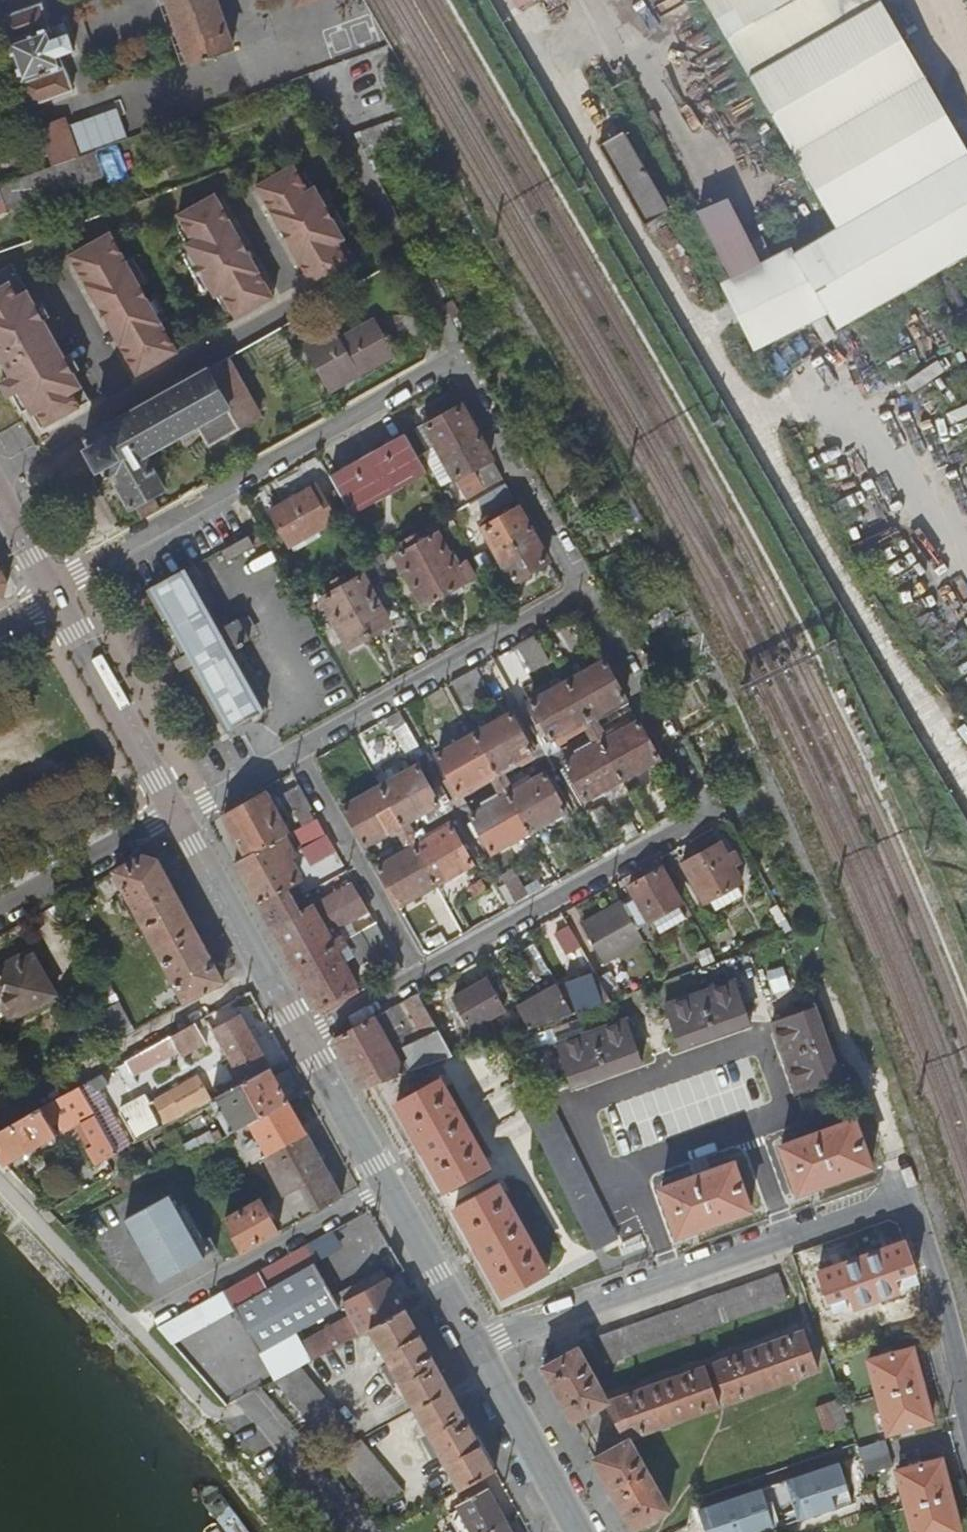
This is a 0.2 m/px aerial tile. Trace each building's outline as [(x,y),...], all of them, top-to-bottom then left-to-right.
[(217,0),(169,0),(191,64),(235,49),(217,0)] [(520,9),(534,0),(515,0),(520,9)] [(834,233),(797,251),(830,315),(840,334),(966,259),(966,142),(884,0),(702,0),(834,233)] [(43,5),(3,20),(1,20),(31,107),(34,106),(74,92),(61,56),(75,51),(66,23),(51,29),(43,5)] [(66,120),(43,130),(56,166),(80,158),(66,120)] [(626,132),(600,147),(647,227),(655,223),(673,212),(626,132)] [(106,178),(97,152),(80,158),(56,166),(1,186),(9,213),(106,178)] [(296,168),(269,182),(276,196),(265,202),(273,215),(280,211),(287,224),(290,222),(304,248),(301,250),(308,262),(301,266),(308,279),(319,274),(327,287),(353,273),(345,258),(336,263),(330,252),(339,246),(332,234),(339,230),(323,203),(318,206),(310,193),(301,199),(295,187),(304,182),(296,168)] [(311,178),(304,182),(295,187),(301,199),(310,193),(317,190),(311,178)] [(276,196),(269,182),(258,188),(265,202),(276,196)] [(317,190),(310,193),(318,206),(323,203),(317,190)] [(215,197),(205,203),(212,216),(223,210),(215,197)] [(330,198),(323,203),(339,230),(346,226),(330,198)] [(734,283),(765,268),(730,199),(699,215),(734,283)] [(205,203),(192,210),(252,314),(264,307),(256,294),(267,288),(259,274),(252,278),(245,265),(233,272),(219,247),(231,240),(224,227),(230,224),(223,210),(212,216),(205,203)] [(252,314),(192,210),(178,217),(186,232),(195,227),(202,238),(192,244),(199,256),(193,259),(209,288),(216,284),(222,297),(232,292),(238,302),(229,308),(237,322),(252,314)] [(280,211),(273,215),(301,266),(308,262),(301,250),(304,248),(290,222),(287,224),(280,211)] [(259,274),(230,224),(224,227),(231,240),(219,247),(233,272),(245,265),(252,278),(259,274)] [(195,227),(186,232),(179,236),(186,247),(192,244),(202,238),(195,227)] [(346,243),(339,230),(332,234),(339,246),(346,243)] [(115,270),(120,268),(127,263),(111,234),(105,237),(113,252),(107,256),(115,270)] [(149,371),(172,358),(164,343),(157,347),(149,332),(155,329),(145,312),(152,308),(137,280),(130,284),(120,268),(115,270),(107,256),(113,252),(105,237),(82,250),(90,263),(78,271),(87,287),(94,283),(104,301),(114,295),(128,319),(118,326),(127,343),(120,347),(130,364),(141,357),(149,371)] [(346,243),(339,246),(330,252),(336,263),(345,258),(351,254),(346,243)] [(192,244),(186,247),(193,259),(199,256),(192,244)] [(70,257),(78,271),(90,263),(82,250),(70,257)] [(757,352),(830,315),(797,251),(765,268),(734,283),(724,288),(729,299),(757,352)] [(209,288),(193,259),(187,263),(202,291),(209,288)] [(130,284),(137,280),(127,263),(120,268),(130,284)] [(40,430),(90,402),(11,265),(0,271),(0,360),(40,430)] [(319,274),(308,279),(315,293),(327,287),(319,274)] [(87,287),(120,347),(127,343),(118,326),(128,319),(114,295),(104,301),(94,283),(87,287)] [(216,284),(209,288),(216,300),(222,297),(216,284)] [(256,294),(264,307),(274,301),(267,288),(256,294)] [(222,312),(229,308),(238,302),(232,292),(222,297),(216,300),(222,312)] [(155,329),(162,325),(152,308),(145,312),(155,329)] [(330,392),(394,356),(376,322),(340,342),(334,331),(306,347),(330,392)] [(172,358),(178,355),(162,325),(155,329),(149,332),(157,347),(164,343),(172,358)] [(834,349),(846,373),(857,367),(845,344),(834,349)] [(130,364),(137,378),(149,371),(141,357),(130,364)] [(258,419),(226,361),(207,371),(239,430),(258,419)] [(142,520),(158,511),(151,498),(162,491),(143,456),(197,427),(209,448),(239,430),(207,371),(85,440),(106,478),(115,472),(122,483),(116,487),(128,510),(135,506),(142,520)] [(490,458),(454,394),(424,413),(428,420),(411,431),(423,452),(434,446),(461,496),(474,488),(477,493),(502,480),(494,465),(469,479),(466,472),(490,458)] [(424,473),(404,436),(366,458),(387,493),(424,473)] [(387,493),(366,458),(330,478),(336,489),(350,514),(387,493)] [(350,514),(336,489),(321,497),(315,485),(269,511),(288,546),(334,520),(336,524),(351,515),(350,514)] [(548,562),(520,511),(483,533),(514,588),(519,585),(520,587),(533,581),(529,572),(548,562)] [(267,541),(260,529),(249,536),(222,551),(228,562),(267,541)] [(416,534),(412,536),(444,596),(475,578),(466,562),(454,569),(436,536),(422,544),(416,534)] [(444,596),(412,536),(406,540),(411,549),(398,557),(425,607),(444,596)] [(190,569),(189,567),(148,590),(224,733),(266,709),(233,648),(249,639),(239,619),(222,628),(209,605),(216,601),(197,565),(190,569)] [(336,579),(369,638),(388,627),(360,577),(346,585),(342,575),(336,579)] [(350,649),(369,638),(336,579),(332,581),(337,590),(324,598),(350,649)] [(524,677),(548,664),(534,638),(510,651),(524,677)] [(567,684),(595,733),(601,729),(597,721),(628,703),(604,662),(583,675),(578,667),(562,675),(567,684)] [(489,694),(476,670),(452,683),(465,706),(489,694)] [(582,724),(588,736),(595,733),(567,684),(531,704),(551,741),(582,724)] [(401,712),(385,720),(410,766),(425,757),(401,712)] [(501,784),(506,781),(500,769),(531,752),(511,715),(474,735),(501,784)] [(622,780),(659,759),(635,718),(604,735),(601,729),(595,733),(622,780)] [(585,801),(622,780),(595,733),(588,736),(595,747),(564,764),(585,801)] [(488,776),(495,787),(501,784),(474,735),(437,756),(457,793),(488,776)] [(408,836),(415,832),(408,819),(438,802),(418,766),(411,771),(405,759),(375,776),(381,787),(408,836)] [(501,784),(528,833),(564,812),(545,775),(512,793),(506,781),(501,784)] [(491,853),(528,833),(501,784),(495,787),(502,798),(471,816),(491,853)] [(314,809),(301,786),(286,794),(299,818),(314,809)] [(402,839),(408,836),(381,787),(345,808),(365,845),(395,828),(402,839)] [(223,817),(245,857),(285,836),(287,835),(264,793),(223,817)] [(285,836),(287,841),(303,869),(336,849),(318,818),(287,835),(285,836)] [(408,836),(435,884),(472,864),(452,826),(421,844),(415,832),(408,836)] [(233,863),(256,903),(286,888),(298,881),(278,846),(287,841),(285,836),(245,857),(233,863)] [(377,867),(398,905),(435,884),(408,836),(402,839),(394,844),(399,854),(377,867)] [(715,913),(741,897),(735,886),(740,882),(732,868),(739,863),(726,839),(681,865),(703,904),(709,901),(715,913)] [(112,871),(184,1005),(223,983),(157,861),(141,855),(112,871)] [(634,898),(623,905),(637,929),(654,919),(662,933),(686,920),(678,905),(680,904),(661,869),(629,887),(634,898)] [(509,909),(528,898),(515,874),(496,885),(509,909)] [(256,903),(293,969),(344,941),(362,932),(370,927),(368,923),(342,937),(338,929),(370,911),(354,883),(300,913),(296,906),(307,899),(306,895),(305,894),(293,901),(286,888),(256,903)] [(637,929),(623,905),(584,926),(604,966),(644,943),(637,929)] [(362,932),(387,978),(402,969),(377,924),(370,927),(362,932)] [(580,948),(569,927),(556,934),(567,956),(580,948)] [(293,969),(318,1016),(343,1002),(341,998),(358,988),(338,952),(347,946),(344,941),(293,969)] [(699,965),(709,959),(703,948),(693,954),(699,965)] [(7,969),(32,956),(29,950),(4,964),(7,969)] [(32,956),(7,969),(0,973),(0,1000),(11,1020),(54,996),(32,956)] [(519,994),(538,983),(525,956),(504,967),(519,994)] [(572,1014),(609,1001),(598,981),(593,973),(557,987),(572,1014)] [(609,1001),(622,997),(611,975),(598,981),(609,1001)] [(468,1028),(501,1010),(486,981),(452,999),(468,1028)] [(678,1049),(749,1024),(735,982),(664,1007),(678,1049)] [(557,987),(556,986),(517,1009),(527,1030),(572,1014),(557,987)] [(333,1041),(360,1089),(452,1057),(419,996),(418,994),(406,1001),(425,1037),(393,1055),(388,1047),(406,1037),(391,1009),(333,1041)] [(406,1001),(391,1009),(406,1037),(388,1047),(393,1055),(425,1037),(406,1001)] [(104,1040),(131,1025),(119,1002),(92,1018),(104,1040)] [(839,1078),(814,1009),(772,1024),(797,1094),(839,1078)] [(226,1094),(269,1070),(239,1016),(213,1031),(232,1067),(226,1071),(230,1077),(236,1074),(239,1078),(223,1088),(226,1094)] [(206,1022),(204,1019),(171,1037),(182,1059),(206,1045),(197,1027),(206,1022)] [(570,1087),(641,1062),(626,1020),(556,1045),(570,1087)] [(162,1042),(124,1063),(130,1075),(168,1054),(162,1042)] [(249,1122),(286,1101),(269,1070),(226,1094),(211,1103),(228,1134),(249,1122)] [(160,1125),(207,1098),(197,1080),(150,1106),(160,1125)] [(439,1080),(396,1104),(444,1191),(487,1167),(439,1080)] [(79,1088),(116,1155),(128,1148),(98,1093),(94,1095),(89,1083),(79,1088)] [(106,1162),(116,1155),(79,1088),(0,1132),(0,1157),(4,1166),(57,1137),(52,1127),(74,1114),(92,1147),(86,1151),(95,1167),(106,1162)] [(594,1254),(611,1245),(619,1241),(550,1095),(542,1098),(525,1107),(594,1254)] [(261,1158),(304,1133),(286,1101),(249,1122),(260,1146),(246,1155),(250,1164),(261,1158)] [(797,1193),(871,1167),(854,1120),(808,1136),(803,1121),(775,1132),(797,1193)] [(314,1213),(341,1199),(304,1133),(261,1158),(283,1198),(300,1188),(314,1213)] [(676,1236),(750,1210),(733,1163),(661,1190),(676,1236)] [(116,1181),(123,1194),(136,1187),(128,1174),(116,1181)] [(546,1272),(497,1185),(453,1209),(502,1296),(546,1272)] [(178,1209),(170,1195),(125,1220),(159,1282),(204,1256),(178,1209)] [(278,1233),(259,1200),(224,1220),(242,1252),(278,1233)] [(182,1205),(178,1209),(204,1256),(210,1253),(182,1205)] [(918,1283),(904,1242),(817,1273),(831,1315),(848,1309),(844,1295),(848,1293),(853,1307),(896,1292),(892,1278),(897,1277),(901,1290),(918,1283)] [(335,1307),(310,1264),(231,1309),(256,1351),(335,1307)] [(608,1362),(786,1299),(776,1273),(598,1336),(608,1362)] [(321,1332),(330,1349),(367,1328),(402,1308),(385,1278),(342,1303),(349,1316),(321,1332)] [(449,1388),(404,1307),(402,1308),(367,1328),(403,1393),(407,1390),(416,1407),(449,1388)] [(727,1403),(816,1370),(802,1330),(713,1363),(727,1403)] [(572,1420),(605,1403),(608,1402),(577,1348),(542,1367),(572,1420)] [(931,1421),(912,1349),(868,1361),(887,1434),(931,1421)] [(297,1368),(273,1382),(323,1443),(349,1429),(297,1368)] [(608,1402),(605,1403),(626,1439),(594,1458),(632,1528),(667,1507),(629,1439),(700,1413),(687,1372),(608,1402)] [(421,1426),(458,1490),(494,1469),(449,1388),(416,1407),(425,1423),(421,1426)] [(850,1432),(839,1398),(814,1407),(825,1441),(850,1432)] [(358,1439),(333,1454),(376,1506),(401,1491),(358,1439)] [(887,1442),(856,1450),(865,1475),(894,1467),(887,1442)] [(852,1502),(839,1460),(696,1509),(704,1531),(761,1531),(852,1502)] [(941,1460),(897,1472),(912,1531),(958,1531),(960,1531),(941,1460)] [(468,1531),(485,1531),(506,1521),(483,1479),(460,1492),(464,1500),(454,1506),(468,1531)] [(455,1531),(468,1531),(454,1506),(444,1512),(455,1531)] [(485,1531),(512,1531),(506,1521),(485,1531)]
